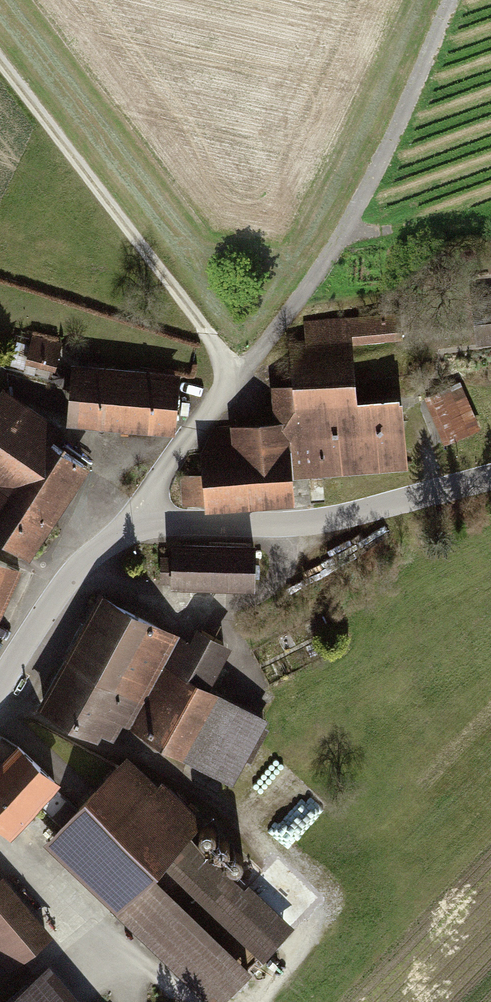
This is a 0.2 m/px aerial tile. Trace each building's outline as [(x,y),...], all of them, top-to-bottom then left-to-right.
[(477,304),(481,342),(490,341),(490,303),(477,304)] [(209,472),(187,473),(188,502),(301,497),(300,469),(414,464),(411,395),(361,397),(358,344),(401,342),(400,317),(293,321),(295,378),(267,379),(268,410),(233,411),(234,428),(207,429),(209,472)] [(61,347),(33,337),(25,360),(53,368),(61,347)] [(190,368),(80,359),(75,417),(185,426),(190,368)] [(469,382),(427,397),(444,445),(486,430),(469,382)] [(11,383),(0,401),(0,473),(5,476),(0,484),(0,532),(40,557),(110,445),(11,383)] [(177,539),(177,580),(265,581),(265,540),(177,539)] [(0,548),(0,613),(26,561),(0,548)] [(105,591),(76,645),(150,684),(179,630),(105,591)] [(198,617),(138,724),(227,775),(288,667),(198,617)] [(76,645),(47,699),(121,738),(150,684),(76,645)] [(0,761),(0,807),(15,822),(66,772),(28,733),(0,761)] [(130,750),(47,841),(223,1001),(228,1001),(295,929),(190,833),(204,818),(130,750)] [(8,874),(0,880),(0,953),(13,969),(57,931),(8,874)] [(6,1001),(96,1001),(59,958),(6,1001)]
